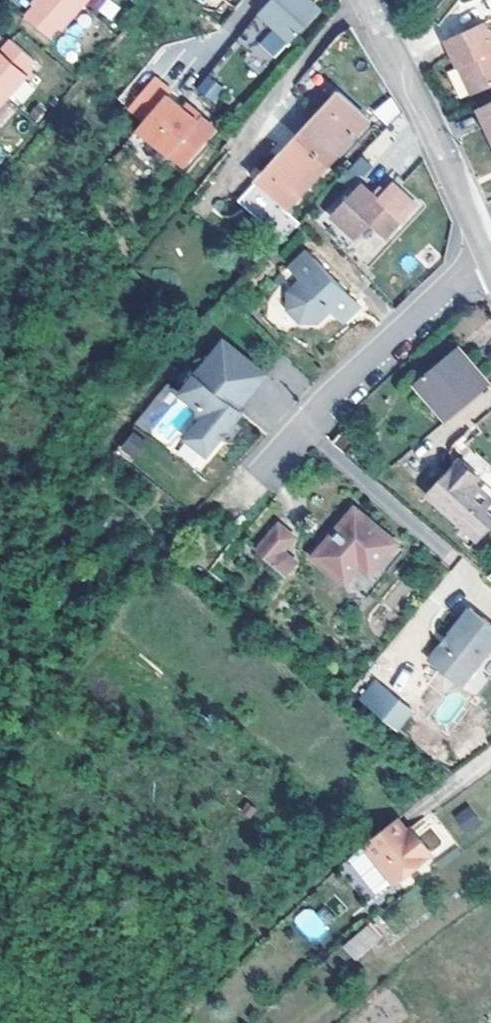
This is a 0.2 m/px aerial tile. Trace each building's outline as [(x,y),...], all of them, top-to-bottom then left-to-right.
[(81,0),(39,0),(37,2),(39,4),(30,15),(53,36),(63,24),(66,27),(86,4),(81,0)] [(246,0),(224,0),(237,11),(246,0)] [(260,13),(276,28),(261,44),(276,59),(291,43),(321,12),(308,0),(273,0),(260,13)] [(447,44),(460,72),(471,67),(482,93),(490,90),(490,52),(481,29),(447,44)] [(11,96),(31,74),(28,71),(38,60),(15,39),(5,50),(3,48),(0,51),(0,86),(11,96)] [(472,98),(482,93),(471,67),(460,72),(472,98)] [(214,102),(224,87),(206,75),(196,90),(214,102)] [(138,111),(152,122),(172,97),(176,92),(163,81),(138,111)] [(11,96),(0,86),(0,109),(11,96)] [(300,138),(329,164),(370,118),(342,92),(300,138)] [(152,122),(144,131),(189,168),(220,131),(206,119),(203,123),(172,97),(152,122)] [(373,111),(386,125),(401,112),(389,98),(373,111)] [(478,111),(490,139),(490,105),(478,111)] [(353,173),(367,181),(391,137),(377,129),(353,173)] [(285,240),(303,220),(290,208),(329,164),(300,138),(243,201),(285,240)] [(378,197),(372,193),(361,183),(331,215),(359,239),(373,223),(389,236),(417,205),(391,181),(385,189),(378,197)] [(378,197),(385,189),(380,185),(372,193),(378,197)] [(291,263),(298,270),(314,255),(308,248),(291,263)] [(337,312),(353,297),(314,255),(298,270),(303,276),(288,289),(287,306),(300,320),(318,320),(332,307),(337,312)] [(353,297),(337,312),(344,320),(360,304),(353,297)] [(268,374),(225,339),(182,393),(200,407),(202,420),(188,437),(206,452),(213,450),(244,412),(238,406),(245,397),(248,399),(268,374)] [(450,419),(490,385),(490,383),(462,347),(420,382),(450,419)] [(135,460),(148,443),(132,431),(120,448),(135,460)] [(477,485),(483,478),(463,459),(431,494),(480,539),(490,527),(490,497),(477,485)] [(373,575),(401,543),(358,507),(317,555),(349,582),(362,567),(373,575)] [(258,550),(286,573),(296,561),(283,551),(295,537),(281,524),(258,550)] [(472,611),(431,661),(463,687),(490,652),(490,626),(472,611)] [(364,699),(374,708),(390,688),(380,680),(364,699)] [(390,688),(374,708),(399,728),(415,709),(390,688)] [(468,804),(453,816),(467,833),(482,822),(468,804)] [(400,885),(401,886),(439,852),(426,838),(418,845),(409,834),(410,832),(401,821),(369,850),(400,885)] [(418,845),(426,838),(416,827),(410,832),(409,834),(418,845)] [(385,898),(400,885),(369,850),(354,863),(385,898)] [(305,906),(291,924),(315,942),(329,924),(305,906)] [(368,928),(346,948),(358,960),(380,940),(368,928)]
